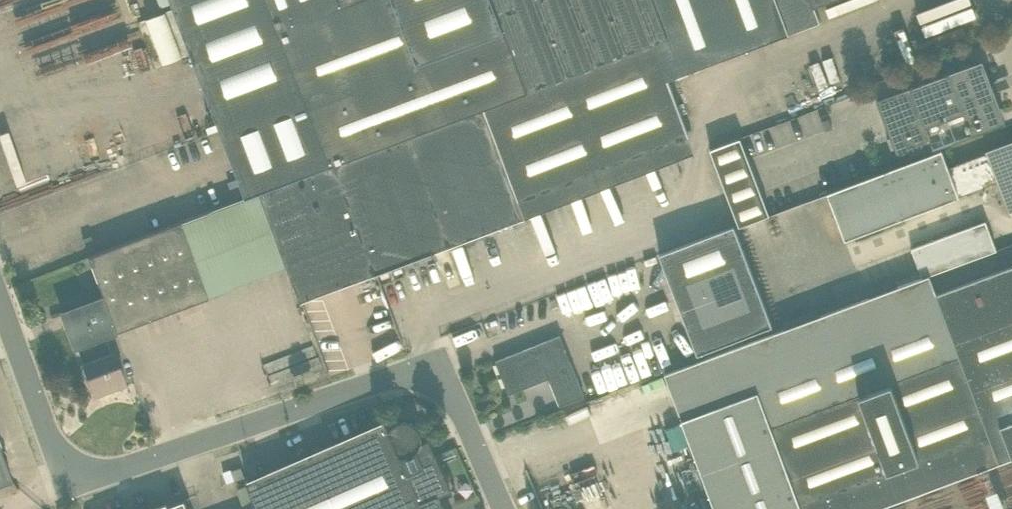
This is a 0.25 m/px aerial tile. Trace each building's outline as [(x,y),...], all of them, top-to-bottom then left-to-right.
[(112,152),(136,215),(642,25),(633,0),(0,0),(0,52),(29,130),(12,137),(29,183),(112,152)] [(260,190),(301,301),(526,216),(520,198),(688,133),(667,79),(820,22),(815,7),(833,0),(655,0),(669,37),(260,190)] [(890,137),(887,138),(887,140),(891,139),(894,146),(890,148),(891,150),(894,148),(899,161),(1002,122),(991,93),(997,90),(994,81),(987,83),(979,61),(933,79),(876,100),(890,137)] [(948,166),(941,150),(827,193),(845,240),(959,197),(1003,179),(1011,202),(1011,142),(948,166)] [(724,186),(739,225),(769,214),(754,175),(724,186)] [(545,209),(533,213),(545,252),(557,249),(545,209)] [(911,249),(922,277),(929,274),(930,275),(996,250),(985,221),(911,249)] [(103,297),(92,301),(104,335),(207,296),(178,222),(87,257),(103,297)] [(659,253),(698,354),(772,325),(734,225),(659,253)] [(936,293),(930,275),(929,274),(922,277),(665,373),(715,508),(873,508),(1011,457),(1011,265),(936,293)] [(111,352),(104,335),(92,301),(63,312),(63,311),(61,311),(74,347),(76,347),(82,362),(80,363),(92,395),(96,393),(97,396),(110,391),(109,388),(125,382),(113,351),(111,352)] [(507,387),(511,386),(513,391),(549,377),(560,405),(584,395),(560,335),(496,360),(507,387)] [(257,508),(444,508),(438,495),(451,490),(429,440),(422,442),(422,441),(422,439),(422,438),(422,436),(422,435),(421,433),(421,432),(420,430),(419,429),(418,428),(416,426),(414,424),(412,423),(409,422),(406,421),(403,421),(402,421),(399,422),(396,423),(393,425),(391,427),(390,428),(389,430),(385,420),(383,420),(385,424),(249,483),(248,479),(246,480),(257,508)] [(11,480),(0,450),(0,484),(11,480)] [(232,470),(235,480),(245,476),(241,467),(232,470)] [(185,500),(159,508),(188,508),(185,500)]
